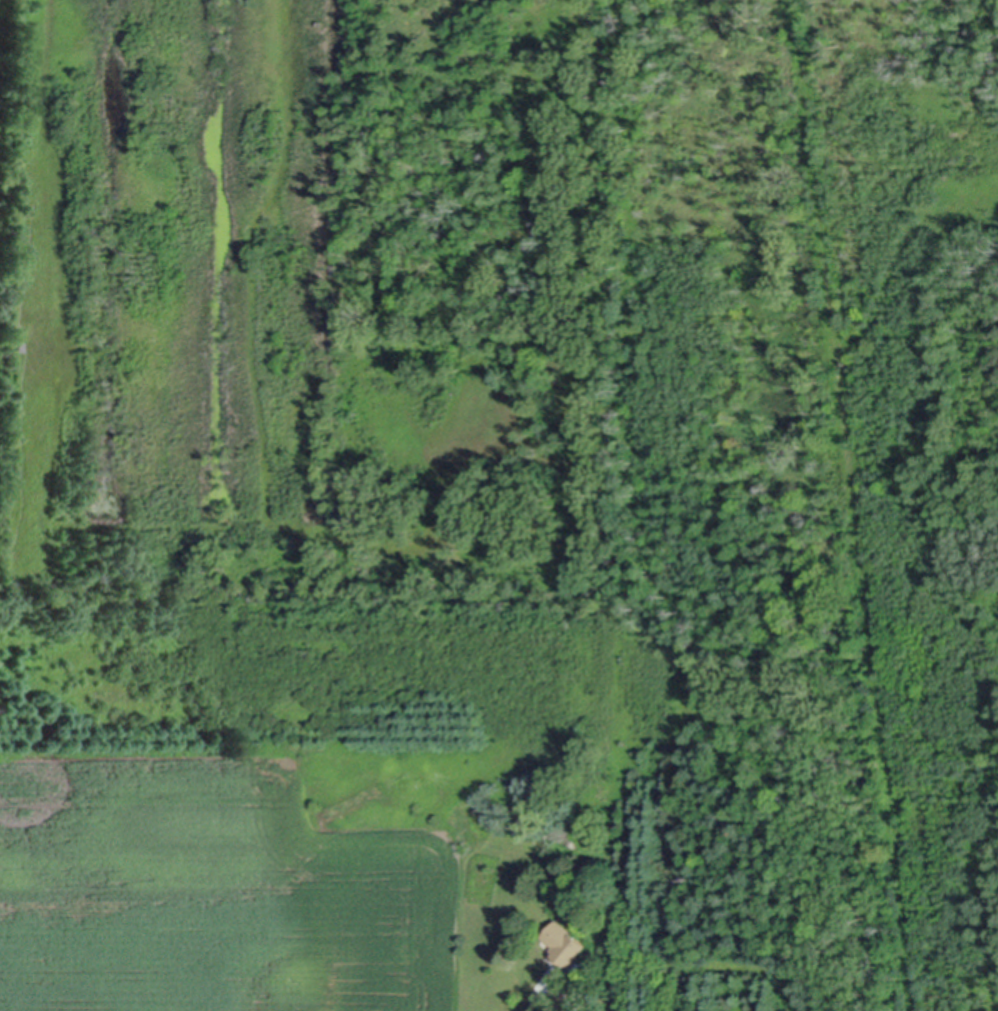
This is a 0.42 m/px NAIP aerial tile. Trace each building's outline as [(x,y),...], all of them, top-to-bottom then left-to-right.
[(559,964),(581,954),(564,918),(542,929),(559,964)]
